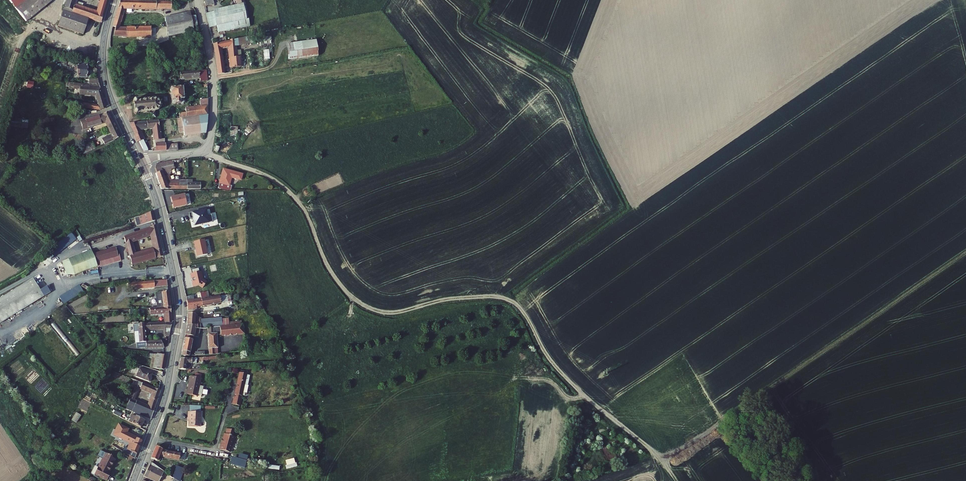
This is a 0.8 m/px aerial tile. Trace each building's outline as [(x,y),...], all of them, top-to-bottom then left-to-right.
[(28,22),(55,0),(9,0),(28,22)] [(64,9),(73,12),(72,14),(89,20),(102,24),(106,9),(100,8),(98,14),(82,9),(83,5),(76,2),(77,0),(67,0),(64,9)] [(126,10),(173,10),(173,1),(121,2),(116,23),(121,24),(126,10)] [(206,11),(209,28),(217,27),(218,32),(248,26),(243,4),(237,5),(206,11)] [(64,9),(63,13),(88,22),(89,20),(72,14),(73,12),(64,9)] [(88,22),(63,13),(59,27),(84,36),(88,22)] [(189,13),(167,19),(171,37),(194,31),(193,27),(199,25),(197,16),(191,17),(189,13)] [(120,29),(120,28),(116,27),(114,37),(128,37),(128,38),(142,38),(142,41),(151,41),(151,31),(143,31),(120,29)] [(228,45),(230,66),(241,65),(239,55),(238,55),(238,50),(235,50),(234,44),(245,42),(244,37),(213,44),(216,59),(217,69),(223,68),(222,56),(221,57),(219,47),(228,45)] [(309,41),(286,44),(288,59),(311,56),(309,41)] [(77,65),(77,77),(86,77),(86,63),(80,63),(80,65),(77,65)] [(202,82),(209,81),(207,70),(181,73),(182,79),(201,77),(202,82)] [(99,111),(107,110),(106,105),(100,107),(80,104),(82,95),(83,95),(83,94),(97,96),(98,103),(104,101),(100,88),(89,87),(88,89),(82,88),(82,94),(75,93),(73,107),(99,111)] [(184,87),(171,88),(173,104),(185,103),(184,87)] [(156,100),(156,99),(150,100),(150,101),(144,101),(139,101),(139,102),(137,101),(136,101),(135,102),(137,114),(137,115),(139,115),(140,114),(141,114),(141,115),(145,115),(145,113),(151,113),(152,122),(155,122),(154,119),(158,118),(157,112),(158,112),(160,112),(161,112),(162,111),(161,111),(162,108),(163,108),(164,108),(163,107),(164,106),(164,105),(163,104),(164,104),(163,103),(162,103),(160,101),(161,100),(160,99),(159,101),(156,100)] [(201,107),(192,108),(187,109),(188,113),(188,117),(209,115),(209,99),(200,100),(201,107)] [(105,122),(107,127),(113,125),(108,113),(101,116),(90,119),(80,122),(82,128),(105,122)] [(185,136),(206,133),(209,115),(188,117),(181,118),(178,119),(180,133),(184,132),(185,136)] [(162,140),(158,121),(155,122),(152,122),(132,124),(132,127),(140,144),(139,145),(143,151),(149,149),(140,129),(154,129),(157,141),(162,140)] [(249,133),(254,128),(250,124),(245,130),(249,133)] [(103,146),(119,139),(113,125),(107,127),(111,136),(101,140),(103,146)] [(84,145),(87,152),(94,149),(91,142),(84,145)] [(158,145),(160,152),(166,152),(165,146),(165,144),(163,144),(158,145)] [(188,180),(167,180),(165,176),(170,174),(168,170),(176,167),(174,162),(161,162),(159,163),(158,163),(157,164),(155,166),(158,173),(156,174),(162,189),(164,189),(167,190),(169,190),(170,189),(189,189),(189,184),(188,184),(188,180)] [(223,183),(221,188),(228,190),(230,186),(231,186),(233,178),(242,181),(244,175),(226,170),(221,183),(223,183)] [(195,180),(188,180),(188,184),(189,184),(189,189),(202,190),(202,184),(195,184),(195,180)] [(174,205),(175,209),(188,206),(185,195),(172,198),(173,203),(174,203),(174,205)] [(196,226),(214,222),(212,215),(208,216),(207,211),(197,213),(197,212),(190,214),(191,220),(194,219),(196,226)] [(140,225),(155,221),(152,212),(141,216),(142,219),(139,220),(140,225)] [(112,229),(110,224),(98,228),(99,233),(112,229)] [(163,256),(156,225),(123,236),(131,264),(163,256)] [(61,250),(80,237),(76,230),(56,243),(61,250)] [(196,251),(198,258),(208,256),(205,241),(195,243),(197,251),(196,251)] [(97,266),(97,269),(121,262),(119,254),(117,255),(115,248),(93,254),(95,261),(97,266)] [(68,260),(70,265),(63,268),(68,278),(97,266),(95,261),(90,251),(68,260)] [(200,273),(200,269),(192,271),(193,274),(191,275),(192,280),(193,280),(193,282),(194,288),(200,286),(204,289),(207,283),(204,281),(202,272),(200,273)] [(50,292),(46,285),(40,289),(33,278),(0,298),(0,322),(50,292)] [(157,308),(171,307),(169,292),(157,293),(157,300),(156,300),(157,308)] [(187,297),(187,310),(188,310),(196,310),(196,306),(203,306),(201,296),(200,294),(197,295),(198,298),(196,298),(196,299),(194,300),(193,296),(187,297)] [(201,296),(203,306),(221,303),(220,295),(208,297),(208,295),(201,296)] [(110,302),(97,303),(98,312),(111,310),(110,302)] [(172,323),(171,307),(157,308),(150,309),(151,316),(164,315),(165,324),(172,323)] [(193,337),(194,337),(194,329),(199,329),(208,328),(214,328),(213,322),(199,323),(199,320),(195,321),(195,314),(188,314),(187,323),(185,336),(193,337)] [(165,324),(138,324),(140,343),(146,342),(146,332),(146,330),(165,330),(164,336),(170,336),(172,323),(165,324)] [(209,350),(210,350),(215,350),(215,348),(217,348),(217,336),(221,336),(221,337),(245,334),(244,324),(229,326),(227,326),(214,328),(208,328),(208,334),(207,334),(208,349),(209,349),(209,350)] [(188,357),(188,356),(192,341),(185,339),(184,339),(181,352),(182,352),(181,355),(188,357)] [(164,370),(167,356),(158,354),(157,355),(152,354),(151,357),(157,358),(155,368),(164,370)] [(195,363),(195,358),(187,358),(187,360),(180,359),(179,370),(185,370),(186,370),(187,364),(195,363)] [(151,382),(153,376),(143,373),(144,370),(140,369),(137,378),(151,382)] [(239,373),(234,395),(235,395),(239,396),(240,396),(241,395),(241,392),(242,385),(245,375),(239,373)] [(201,378),(190,376),(188,390),(186,389),(186,394),(198,396),(199,389),(203,389),(204,380),(201,379),(201,378)] [(153,395),(151,400),(157,402),(161,391),(142,384),(140,388),(136,386),(128,406),(139,411),(144,412),(152,416),(156,406),(149,404),(148,407),(135,401),(140,389),(153,395)] [(128,406),(126,409),(138,414),(139,411),(128,406)] [(199,413),(186,412),(186,416),(187,416),(186,426),(198,427),(199,413)] [(129,422),(141,428),(144,421),(132,415),(129,422)] [(126,433),(119,430),(116,436),(134,445),(132,452),(130,451),(129,456),(136,460),(140,447),(142,441),(126,433)] [(223,435),(218,451),(227,453),(232,437),(231,437),(232,432),(225,430),(224,435),(223,435)] [(150,457),(153,458),(157,460),(159,452),(165,455),(179,456),(180,452),(166,450),(155,445),(150,457)] [(104,454),(95,476),(108,480),(110,474),(109,473),(114,459),(110,458),(110,456),(104,454)] [(172,477),(151,462),(147,468),(143,475),(153,480),(157,474),(163,477),(164,476),(170,480),(172,477)] [(178,464),(176,463),(172,477),(178,480),(179,480),(184,466),(178,464)]
